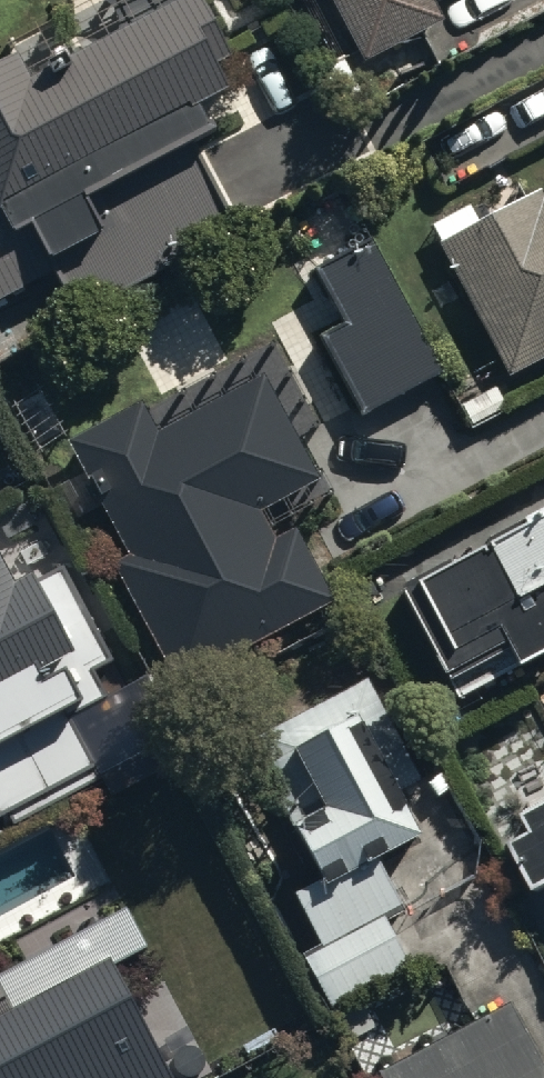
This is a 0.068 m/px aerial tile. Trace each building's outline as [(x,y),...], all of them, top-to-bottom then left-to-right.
[(368,73),(448,32),(436,10),(455,0),(330,0),(368,73)] [(203,13),(38,99),(26,76),(0,90),(0,313),(59,283),(81,325),(244,241),(204,164),(220,155),(206,127),(235,112),(223,88),(238,80),(203,13)] [(440,240),(509,371),(543,353),(543,193),(541,187),(524,196),(515,181),(470,207),(467,201),(430,223),(440,240)] [(328,348),(371,427),(449,384),(376,250),(322,280),(352,335),(328,348)] [(76,453),(132,567),(118,574),(178,697),(338,618),(300,539),(280,549),(265,518),(321,491),(272,390),(161,444),(148,418),(76,453)] [(529,690),(543,682),(543,538),(407,611),(455,700),(517,667),(529,690)] [(6,830),(183,740),(155,685),(111,708),(97,682),(117,673),(68,579),(38,594),(40,598),(23,607),(6,575),(0,578),(0,820),(6,830)] [(373,688),(262,747),(300,819),(291,824),(326,889),(299,904),(328,958),(309,968),(335,1018),(415,976),(392,932),(409,922),(385,877),(429,854),(402,803),(427,790),(373,688)] [(523,872),(543,911),(543,861),(523,872)] [(114,971),(0,1032),(0,1077),(170,1077),(114,971)] [(396,1077),(543,1077),(543,1069),(516,1015),(396,1077)]
